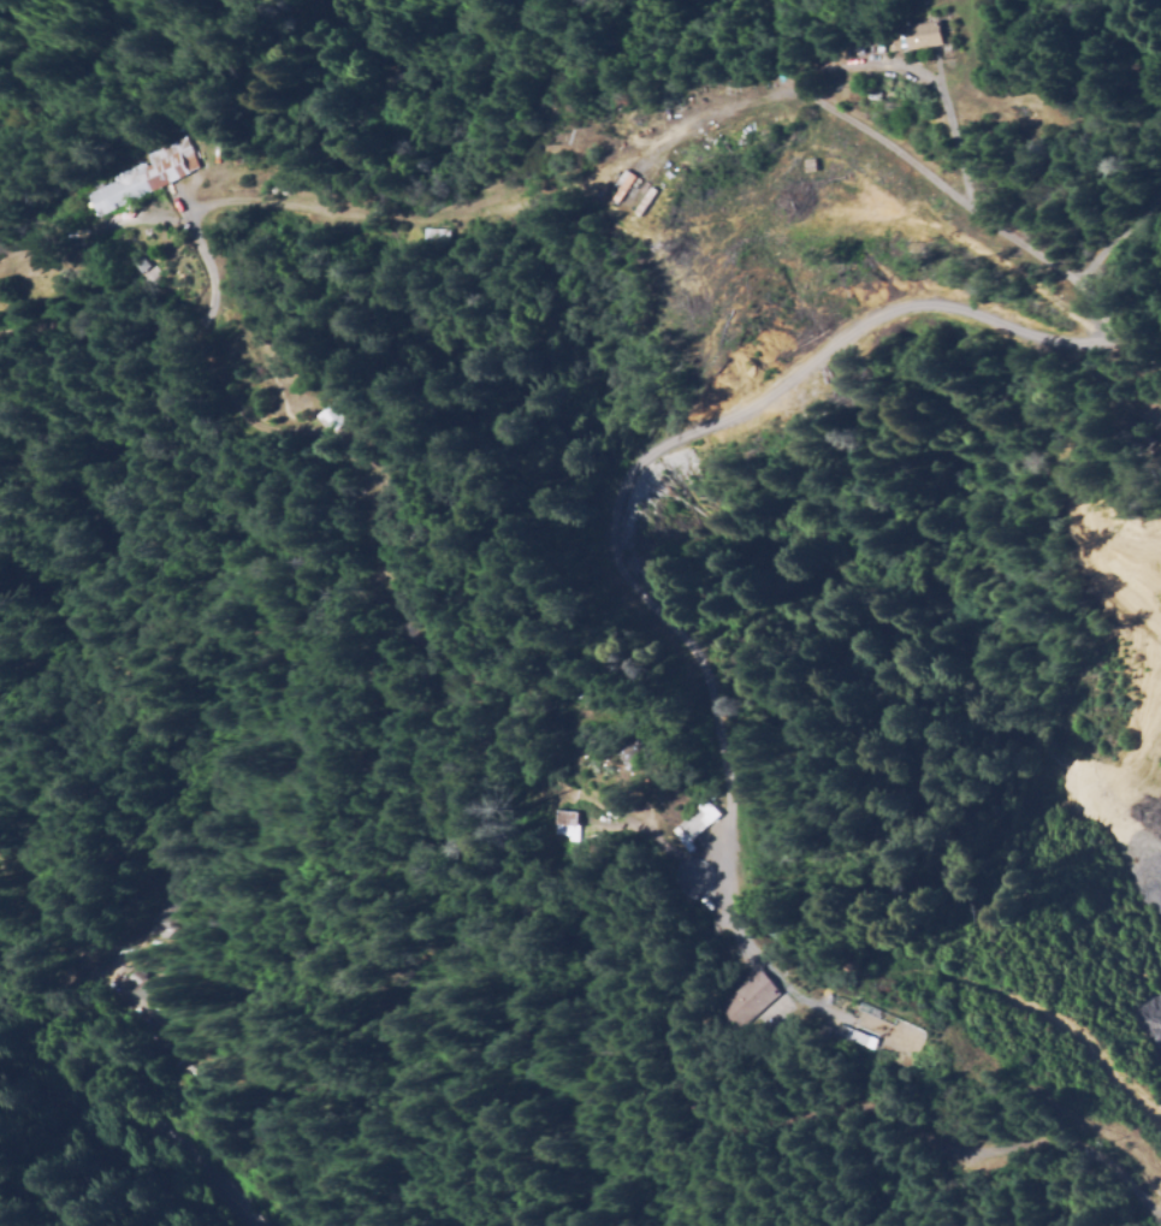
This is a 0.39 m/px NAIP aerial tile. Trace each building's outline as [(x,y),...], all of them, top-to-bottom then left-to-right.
[(894,16),(931,11),(936,35),(898,41),(894,16)] [(910,50),(947,46),(944,22),(907,26),(910,50)] [(854,36),(866,35),(867,48),(854,48),(854,36)] [(718,71),(728,70),(729,88),(719,88),(718,71)] [(669,78),(680,102),(671,106),(661,83),(669,78)] [(653,103),(646,89),(652,85),(659,101),(653,103)] [(212,136),(192,130),(197,114),(215,120),(212,136)] [(100,215),(89,194),(152,164),(147,153),(184,135),(200,166),(189,171),(190,172),(100,215)] [(623,168),(633,174),(617,202),(609,197),(617,184),(614,182),(623,168)] [(629,209),(646,184),(653,189),(636,214),(629,209)] [(451,242),(426,241),(427,227),(451,230),(451,242)] [(144,272),(136,261),(144,254),(153,265),(144,272)] [(1150,470),(1160,452),(1160,477),(1150,470)] [(349,497),(337,476),(343,473),(355,493),(349,497)] [(629,762),(624,760),(621,759),(617,757),(615,753),(615,748),(615,742),(617,739),(620,735),(623,733),(628,733),(632,733),(636,734),(639,736),(641,740),(644,744),(644,748),(642,752),(640,757),(636,759),(633,760),(629,762)] [(677,825),(698,805),(713,821),(693,841),(677,825)] [(574,825),(551,822),(552,807),(576,811),(574,825)] [(718,861),(713,857),(723,847),(728,853),(718,861)] [(713,881),(704,869),(712,861),(722,875),(713,881)] [(825,971),(811,963),(817,952),(831,960),(825,971)] [(736,1029),(717,1003),(752,976),(751,975),(762,966),(780,989),(777,990),(780,995),(736,1029)] [(818,1025),(827,1029),(823,1040),(813,1036),(818,1025)] [(183,1053),(174,1033),(182,1030),(191,1048),(183,1053)]
